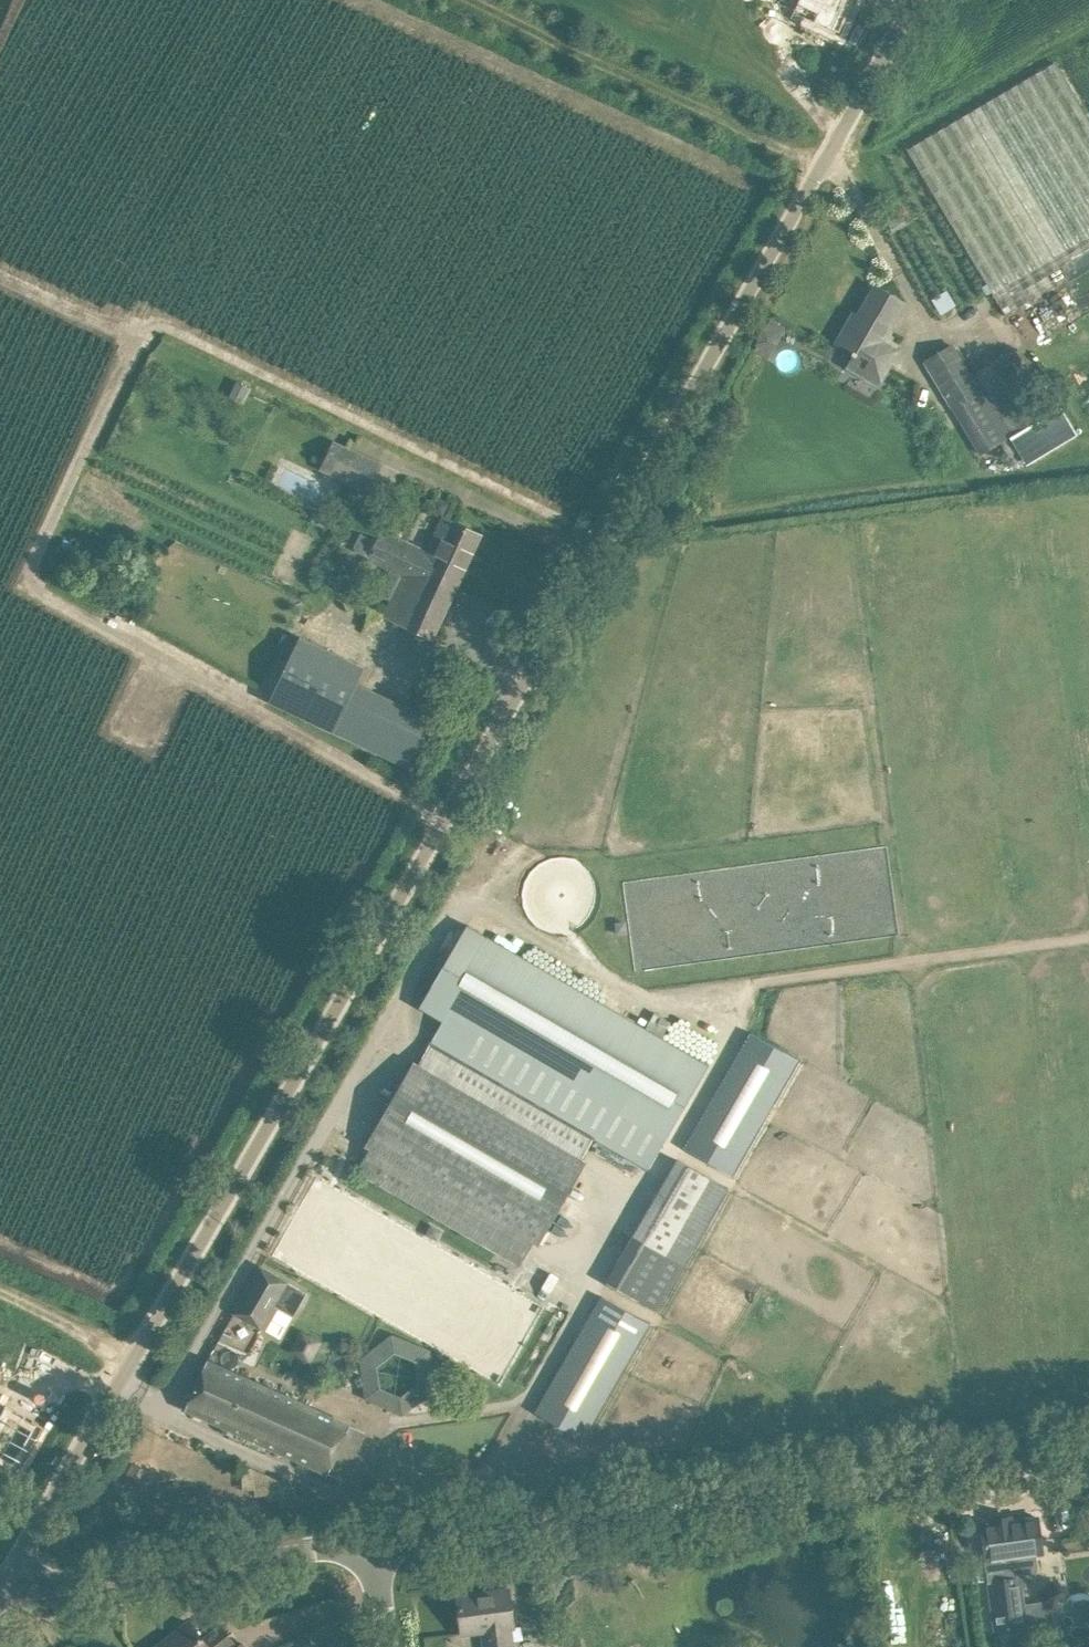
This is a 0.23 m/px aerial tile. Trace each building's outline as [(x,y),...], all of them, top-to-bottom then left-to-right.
[(794,9),(808,15),(807,17),(838,32),(853,0),(798,0),(794,9)] [(907,149),(919,168),(987,284),(1005,316),(1054,287),(1047,275),(1088,250),(1088,121),(1066,81),(1054,62),(907,149)] [(900,213),(885,221),(892,232),(906,224),(900,213)] [(903,303),(876,287),(854,326),(850,324),(838,344),(854,353),(853,356),(856,358),(851,366),(874,380),(894,345),(883,338),(903,303)] [(764,354),(783,325),(769,316),(751,346),(764,354)] [(931,357),(923,362),(980,455),(988,450),(1000,443),(1045,415),(1008,354),(980,371),(988,384),(984,386),(956,342),(931,357)] [(381,464),(341,446),(332,442),(321,467),(329,471),(370,489),(381,464)] [(312,520),(311,523),(327,530),(332,518),(317,511),(314,516),(312,520)] [(481,535),(461,525),(446,518),(430,551),(383,528),(378,540),(361,532),(355,546),(356,551),(369,557),(368,560),(390,570),(379,594),(392,601),(385,616),(432,638),(481,535)] [(300,637),(269,701),(325,728),(389,758),(393,760),(413,770),(436,721),(417,712),(357,684),(364,668),(300,637)] [(709,1064),(467,924),(420,1007),(443,1021),(432,1040),(418,1065),(413,1062),(365,1144),(370,1147),(357,1170),(521,1265),(534,1242),(539,1245),(586,1163),(581,1159),(592,1137),(648,1169),(709,1064)] [(731,1175),(798,1059),(751,1032),(684,1148),(731,1175)] [(728,1187),(677,1158),(632,1235),(606,1281),(657,1311),(684,1265),(728,1187)] [(306,1293),(287,1282),(260,1266),(234,1312),(261,1328),(274,1305),(294,1315),(306,1293)] [(602,1296),(535,1412),(582,1439),(649,1323),(602,1296)] [(439,1379),(398,1326),(346,1366),(387,1419),(439,1379)] [(344,1422),(227,1369),(207,1360),(185,1409),(341,1479),(364,1431),(344,1422)] [(0,1414),(0,1468),(15,1476),(45,1424),(7,1402),(0,1414)] [(142,1487),(150,1471),(132,1462),(123,1478),(142,1487)] [(1079,1507),(1080,1524),(1088,1523),(1088,1506),(1079,1507)] [(1038,1517),(981,1523),(995,1630),(999,1629),(1026,1625),(1039,1623),(1037,1603),(1024,1605),(1021,1583),(1020,1577),(1025,1576),(1028,1574),(1029,1572),(1031,1570),(1031,1567),(1031,1565),(1030,1554),(1036,1553),(1043,1552),(1038,1517)] [(511,1611),(508,1589),(488,1592),(489,1595),(462,1599),(461,1595),(458,1596),(463,1633),(488,1630),(489,1643),(484,1644),(484,1646),(513,1646),(511,1627),(513,1627),(511,1611)] [(231,1643),(227,1638),(230,1636),(221,1625),(203,1640),(189,1622),(187,1624),(189,1628),(173,1640),(170,1637),(157,1646),(225,1646),(231,1643)]
